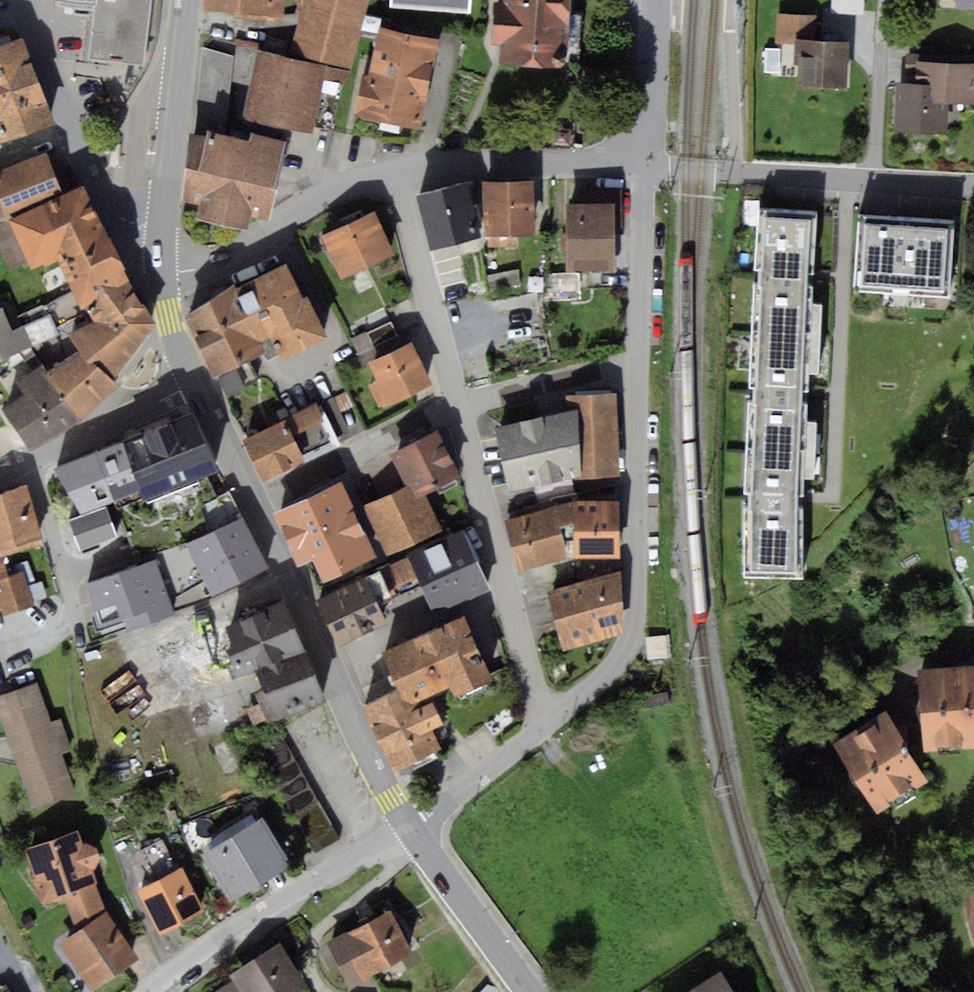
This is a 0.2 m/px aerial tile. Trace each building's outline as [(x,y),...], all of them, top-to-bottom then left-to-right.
[(40,1),(99,7),(94,61),(149,67),(156,0),(41,0),(40,1)] [(209,11),(286,19),(287,0),(210,0),(209,11)] [(303,19),(291,16),(283,47),(352,64),(368,0),(308,0),(303,19)] [(391,9),(471,13),(472,0),(391,0),(391,9)] [(504,59),(571,62),(573,0),(507,0),(504,59)] [(959,9),(973,9),(973,0),(959,0),(959,9)] [(817,15),(776,14),(776,42),(798,42),(817,43),(817,15)] [(440,39),(383,27),(372,77),(367,76),(359,114),(421,127),(440,39)] [(0,47),(0,140),(1,143),(53,124),(23,39),(0,47)] [(817,43),(798,42),(798,87),(848,88),(848,43),(817,43)] [(331,67),(256,47),(240,108),(314,128),(331,67)] [(898,83),(895,132),(945,135),(947,100),(973,101),(973,93),(973,66),(920,62),(919,84),(898,83)] [(250,141),(210,133),(202,171),(192,169),(187,198),(201,201),(197,219),(249,230),(251,220),(272,224),(290,136),(252,129),(250,141)] [(0,175),(0,199),(9,225),(68,193),(51,155),(0,175)] [(0,230),(0,240),(13,274),(62,259),(85,310),(130,284),(85,183),(68,193),(9,225),(0,230)] [(535,183),(485,184),(486,235),(537,234),(535,183)] [(468,185),(421,198),(434,248),(482,236),(468,185)] [(616,203),(567,203),(568,271),(616,271),(616,203)] [(813,207),(761,205),(749,563),(800,565),(813,207)] [(376,212),(324,236),(343,278),(396,254),(376,212)] [(947,224),(864,218),(859,284),(942,290),(947,224)] [(331,337),(288,262),(247,282),(263,306),(257,308),(271,339),(277,337),(287,358),(331,337)] [(542,278),(527,279),(528,294),(542,293),(542,278)] [(235,283),(189,317),(216,378),(269,352),(263,343),(271,339),(257,308),(246,310),(235,283)] [(95,321),(71,333),(85,352),(115,382),(157,325),(130,284),(85,310),(95,321)] [(0,312),(0,362),(35,348),(27,330),(13,336),(3,311),(0,312)] [(51,319),(27,330),(35,348),(60,338),(51,319)] [(412,344),(372,364),(380,382),(371,387),(382,409),(431,385),(412,344)] [(44,378),(80,417),(119,386),(115,382),(85,352),(44,378)] [(44,378),(35,368),(18,382),(24,393),(1,412),(31,447),(80,417),(44,378)] [(319,403),(338,444),(365,431),(347,391),(319,403)] [(616,394),(577,398),(578,410),(581,475),(582,479),(622,477),(616,394)] [(338,444),(319,403),(290,416),(310,459),(339,446),(338,444)] [(578,410),(494,428),(509,491),(581,475),(578,410)] [(191,414),(123,442),(145,497),(214,470),(191,414)] [(290,416),(246,437),(264,479),(310,459),(290,416)] [(439,436),(392,457),(407,490),(453,470),(439,436)] [(119,443),(55,467),(74,519),(139,495),(119,443)] [(342,483),(309,498),(342,569),(374,555),(342,483)] [(423,485),(370,507),(390,555),(443,532),(423,485)] [(0,497),(0,552),(42,539),(27,489),(0,497)] [(309,498),(274,514),(299,566),(310,561),(319,580),(342,569),(309,498)] [(559,528),(575,523),(575,499),(551,505),(559,528)] [(575,499),(575,523),(575,559),(619,559),(618,499),(575,499)] [(551,505),(506,519),(523,573),(568,559),(559,528),(551,505)] [(114,535),(104,512),(74,524),(83,547),(114,535)] [(246,520),(184,547),(208,600),(270,572),(246,520)] [(466,533),(410,558),(422,585),(434,611),(490,586),(466,533)] [(184,552),(165,559),(173,581),(191,575),(184,552)] [(12,579),(5,555),(0,557),(0,582),(12,579)] [(380,604),(422,585),(410,558),(369,577),(380,604)] [(162,561),(110,577),(120,608),(102,614),(110,638),(180,616),(162,561)] [(0,582),(0,600),(6,618),(37,608),(25,575),(12,579),(0,582)] [(616,576),(551,595),(565,645),(617,631),(616,576)] [(369,577),(318,598),(337,645),(388,624),(380,604),(369,577)] [(282,601),(204,636),(221,675),(234,670),(239,680),(305,651),(282,601)] [(465,617),(385,650),(403,692),(407,702),(454,683),(458,693),(491,679),(465,617)] [(973,744),(973,666),(921,670),(928,747),(973,744)] [(316,672),(260,693),(269,718),(325,698),(316,672)] [(0,697),(0,708),(34,811),(78,797),(65,757),(73,754),(63,722),(54,725),(41,684),(0,697)] [(403,692),(373,704),(398,768),(443,750),(436,731),(444,727),(434,701),(411,710),(407,702),(403,692)] [(888,710),(836,745),(881,813),(933,778),(888,710)] [(216,743),(224,776),(241,771),(232,739),(216,743)] [(284,740),(259,753),(316,854),(341,841),(284,740)] [(263,819),(204,854),(232,900),(291,866),(263,819)] [(81,834),(24,851),(42,910),(70,901),(76,921),(106,911),(94,872),(102,870),(94,846),(85,848),(81,834)] [(185,871),(140,891),(160,934),(205,913),(185,871)] [(390,909),(328,943),(353,988),(415,955),(390,909)] [(63,947),(94,991),(95,991),(140,961),(109,915),(63,947)] [(232,977),(241,991),(300,991),(306,989),(281,947),(232,977)] [(704,991),(731,991),(723,979),(704,991)]
